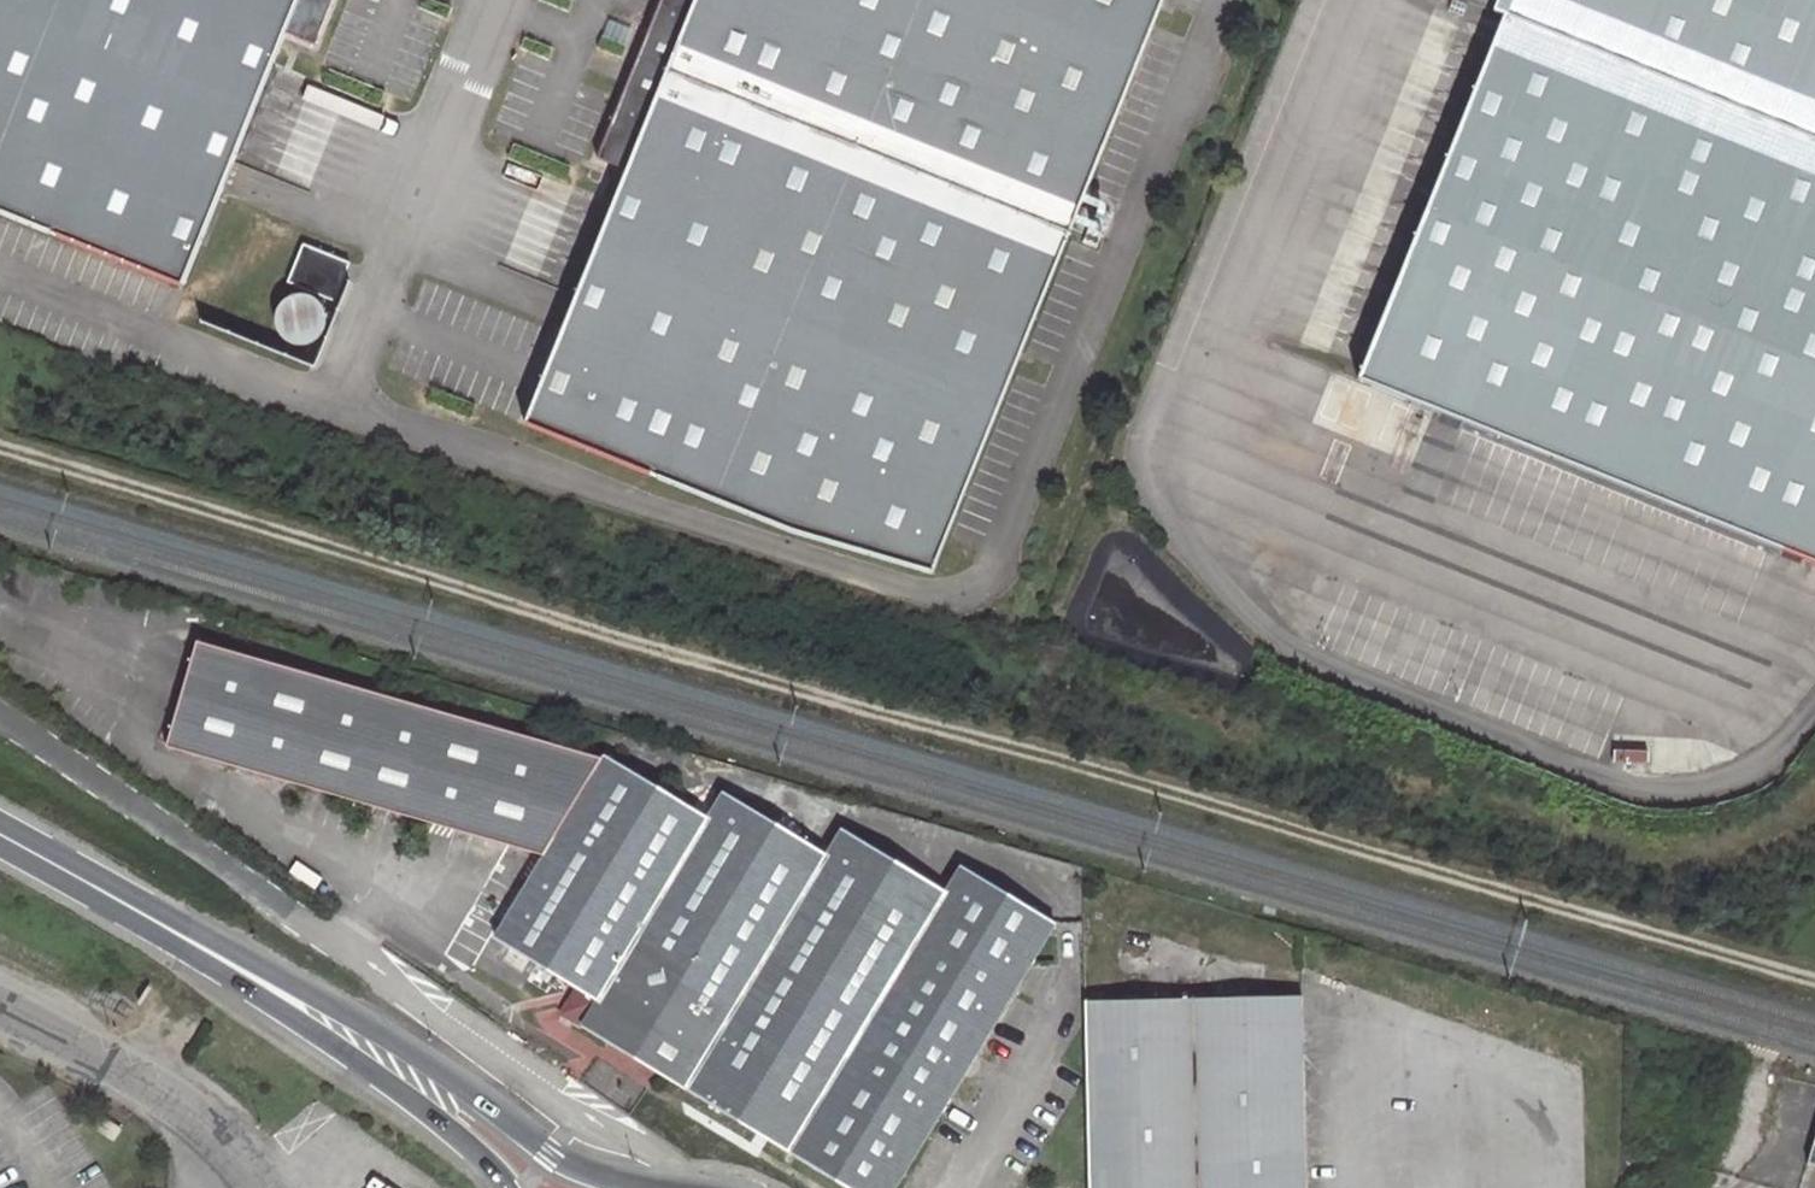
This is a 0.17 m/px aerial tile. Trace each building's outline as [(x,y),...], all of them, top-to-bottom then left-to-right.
[(182,288),(285,34),(314,46),(333,0),(0,0),(0,214),(182,288)] [(931,574),(1162,0),(660,0),(595,160),(625,172),(523,425),(790,533),(931,574)] [(1506,10),(1495,6),(1493,12),(1503,16),(1357,378),(1814,565),(1814,0),(1510,0),(1506,10)] [(324,312),(318,304),(321,298),(334,303),(349,264),(302,245),(287,284),(302,290),(299,296),(290,298),(284,302),(278,308),(276,314),(274,321),(276,331),(279,336),(286,343),(294,347),(304,347),(312,344),(320,338),(324,330),(326,319),(324,312)] [(544,851),(606,753),(192,634),(162,743),(544,851)] [(558,1011),(787,1149),(944,889),(841,827),(826,853),(724,789),(709,816),(606,753),(544,851),(494,938),(572,986),(558,1011)] [(944,889),(787,1149),(852,1187),(897,1187),(1056,922),(960,864),(944,889)] [(1303,994),(1262,995),(1268,964),(1214,952),(1200,946),(1204,937),(1180,928),(1176,938),(1167,935),(1167,937),(1128,920),(1111,966),(1123,971),(1123,998),(1087,999),(1091,1187),(1308,1187),(1303,994)]
